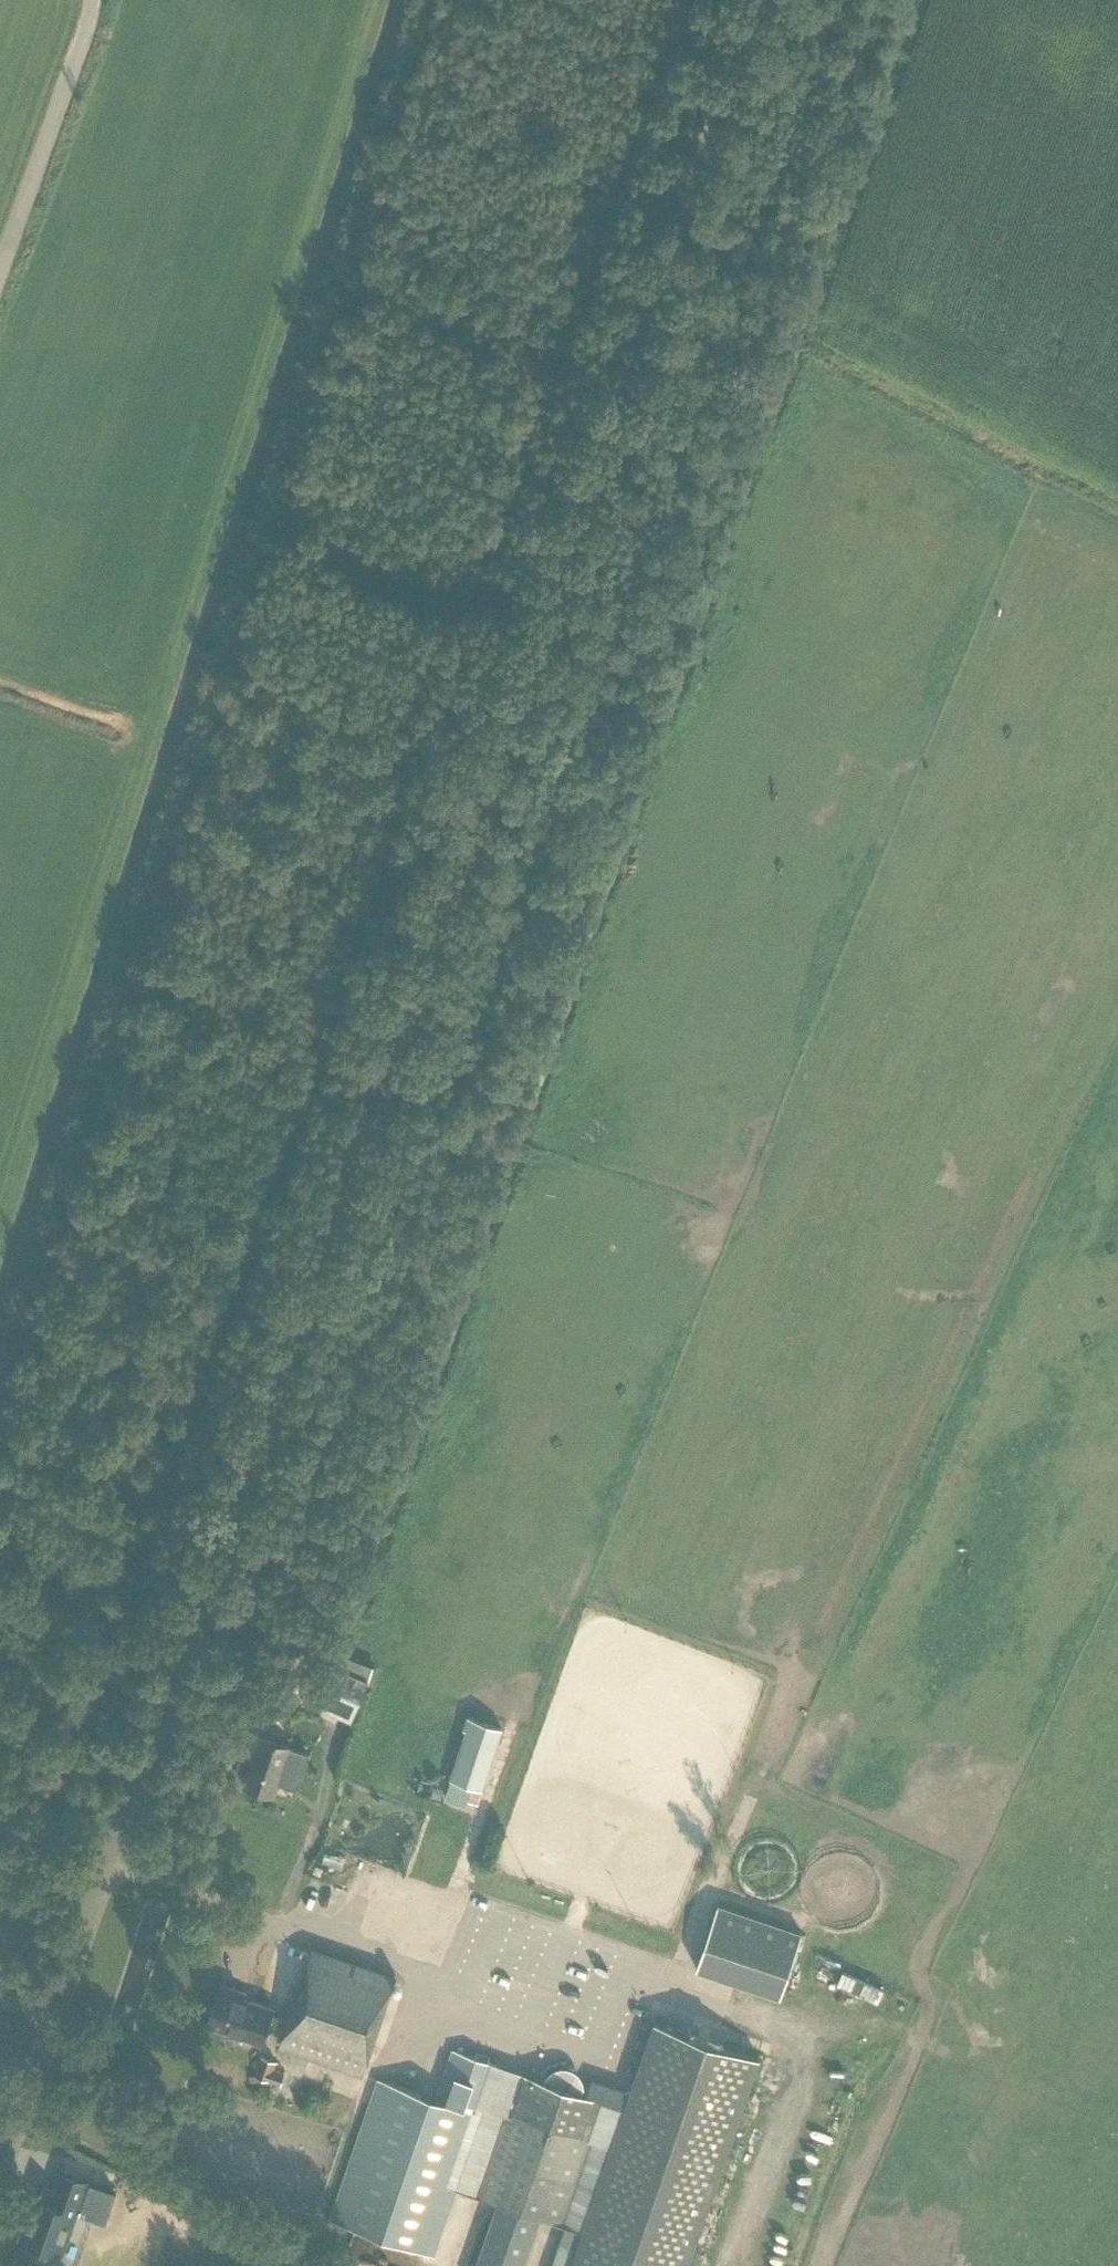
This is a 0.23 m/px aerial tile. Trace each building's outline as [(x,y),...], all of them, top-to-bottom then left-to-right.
[(502,1728),(468,1717),(463,1730),(467,1731),(444,1797),(466,1805),(472,1787),(482,1791),(486,1779),(481,1777),(493,1740),(497,1742),(502,1728)] [(253,1756),(243,1785),(273,1795),(290,1746),(254,1734),(248,1754),(253,1756)] [(323,1867),(316,1865),(314,1871),(320,1874),(323,1867)] [(799,1935),(716,1907),(694,1969),(778,1998),(799,1935)] [(397,1975),(312,1947),(288,2016),(274,2011),(276,2006),(247,1996),(248,1993),(219,1983),(206,2025),(262,2044),(267,2029),(282,2034),(278,2046),(363,2075),(397,1975)] [(653,2021),(623,2108),(579,2093),(581,2088),(580,2083),(579,2078),(575,2073),(571,2070),(566,2069),(560,2068),(555,2070),(551,2072),(547,2076),(545,2081),(488,2062),(489,2058),(476,2053),(475,2057),(453,2050),(436,2098),(378,2078),(330,2219),(433,2255),(456,2187),(541,2216),(524,2265),(686,2265),(758,2057),(653,2021)] [(262,2055),(255,2074),(281,2084),(285,2073),(274,2069),(277,2061),(262,2055)] [(52,2204),(33,2198),(20,2239),(49,2248),(61,2210),(92,2220),(100,2194),(84,2189),(81,2197),(56,2189),(52,2204)]
